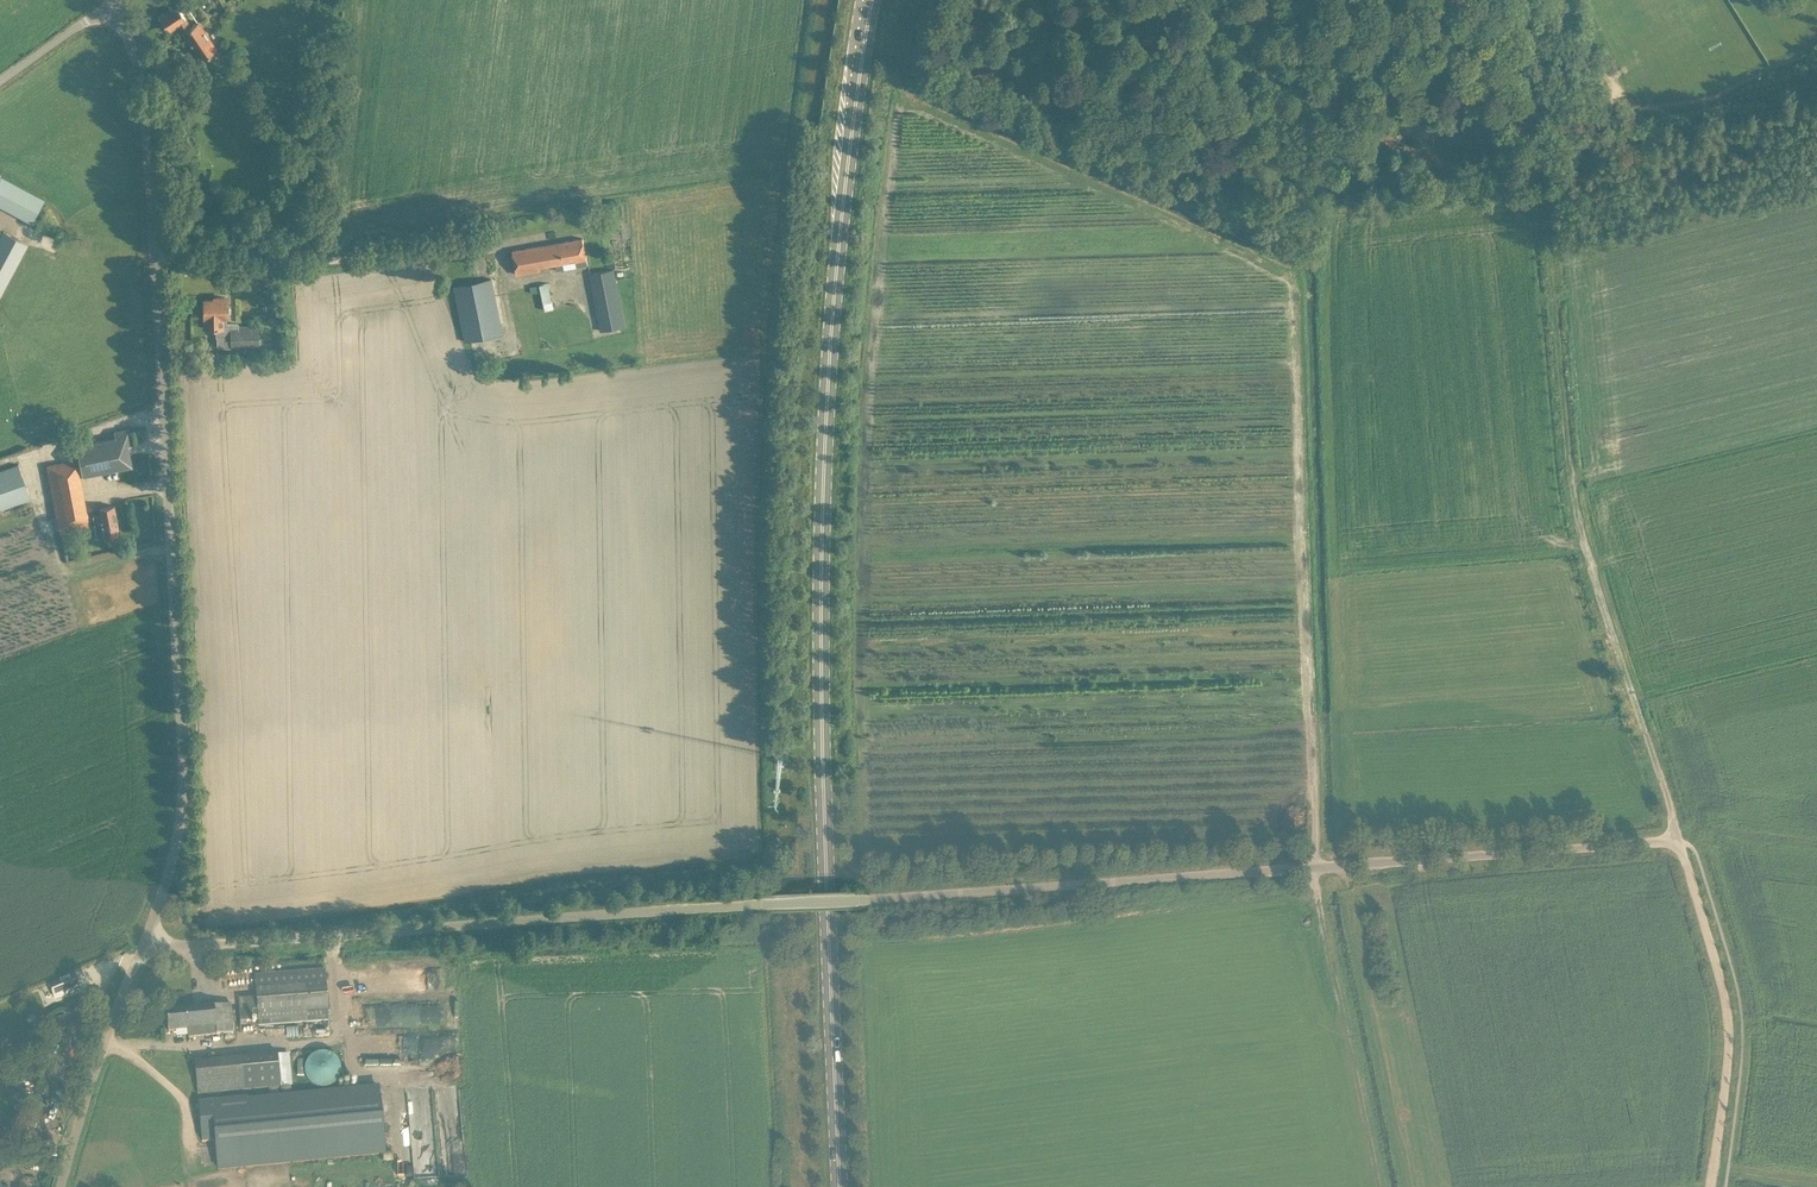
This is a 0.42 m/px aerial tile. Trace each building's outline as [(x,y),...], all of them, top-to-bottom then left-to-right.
[(186,18),(183,14),(177,4),(159,16),(168,30),(177,24),(200,60),(217,49),(198,21),(191,26),(186,18)] [(32,221),(44,197),(2,175),(1,176),(0,175),(0,204),(32,221)] [(0,239),(0,296),(27,245),(3,233),(0,239)] [(513,250),(515,262),(517,274),(540,270),(539,267),(555,264),(556,270),(587,265),(587,263),(583,238),(513,250)] [(600,329),(624,324),(613,270),(590,274),(600,329)] [(455,286),(457,298),(466,341),(502,334),(491,279),(455,286)] [(554,308),(549,284),(510,292),(514,316),(554,308)] [(216,299),(204,300),(204,317),(205,328),(217,327),(217,337),(230,337),(230,347),(259,347),(259,343),(258,329),(258,326),(238,326),(238,323),(226,323),(225,297),(216,297),(216,299)] [(132,444),(129,428),(114,431),(115,437),(76,445),(79,460),(82,474),(82,475),(132,465),(128,445),(132,444)] [(82,474),(79,460),(46,467),(57,527),(87,521),(78,475),(82,474)] [(29,498),(17,464),(0,470),(0,508),(29,498)] [(114,505),(100,507),(101,514),(93,515),(97,537),(119,533),(114,505)] [(101,964),(83,972),(88,983),(106,975),(101,964)] [(238,1000),(239,1011),(240,1022),(257,1021),(257,1026),(329,1020),(326,988),(324,969),(254,975),(256,998),(238,1000)] [(72,976),(49,986),(55,1001),(79,991),(72,976)] [(91,993),(89,1007),(101,1009),(102,994),(91,993)] [(168,1033),(180,1031),(187,1031),(188,1038),(233,1034),(230,1005),(166,1011),(168,1033)] [(33,1014),(25,1018),(29,1026),(37,1022),(33,1014)] [(75,1015),(56,1018),(58,1029),(77,1026),(75,1015)] [(44,1051),(37,1056),(44,1066),(51,1061),(44,1051)] [(328,1053),(325,1053),(321,1052),(317,1053),(314,1054),(311,1057),(308,1061),(305,1065),(305,1070),(306,1075),(308,1080),(310,1084),(313,1086),(317,1088),(320,1088),(324,1088),(328,1088),(330,1087),(334,1085),(337,1082),(339,1079),(340,1076),(341,1073),(341,1070),(341,1066),(340,1063),(338,1060),(335,1056),(328,1053)] [(280,1087),(277,1056),(194,1063),(197,1095),(280,1087)] [(198,1103),(202,1142),(215,1141),(217,1170),(384,1153),(378,1089),(248,1102),(247,1098),(198,1103)] [(459,1146),(444,1146),(444,1171),(460,1171),(459,1146)]
